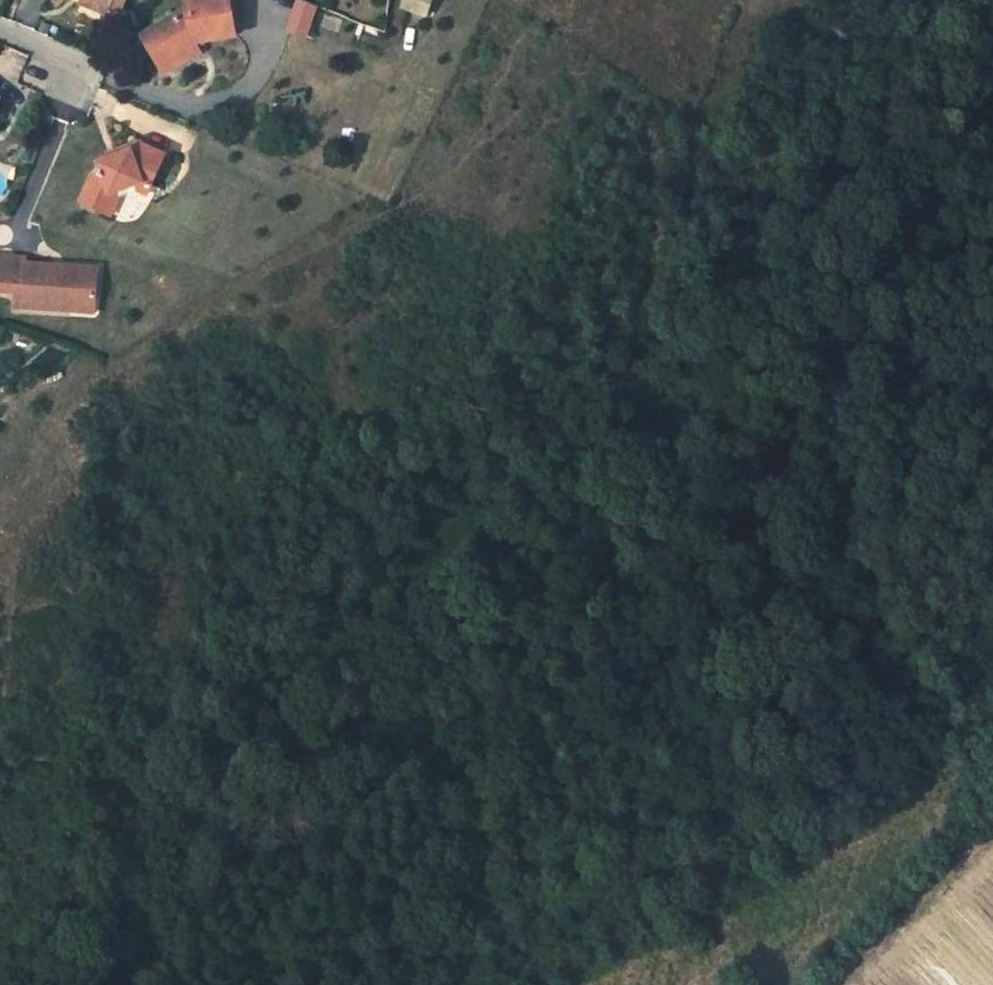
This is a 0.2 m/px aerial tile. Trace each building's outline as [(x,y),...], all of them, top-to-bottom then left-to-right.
[(110,6),(97,0),(81,0),(80,1),(106,14),(110,6)] [(110,6),(120,11),(124,0),(97,0),(110,6)] [(191,37),(215,32),(232,28),(226,0),(183,0),(185,5),(141,33),(155,56),(172,46),(178,55),(195,44),(191,37)] [(314,7),(297,0),(288,29),(306,36),(314,7)] [(430,0),(403,0),(402,5),(428,11),(430,0)] [(195,44),(215,32),(191,37),(195,44)] [(160,66),(178,55),(172,46),(155,56),(160,66)] [(131,185),(141,179),(152,183),(163,159),(133,147),(128,154),(95,165),(98,174),(91,177),(79,203),(97,211),(104,197),(116,195),(131,185)] [(148,193),(152,183),(141,179),(131,185),(148,193)] [(106,215),(116,195),(104,197),(97,211),(106,215)] [(69,296),(97,298),(100,269),(64,266),(64,272),(53,271),(53,265),(26,262),(27,256),(0,254),(0,289),(18,292),(16,307),(69,312),(69,296)] [(96,314),(97,298),(69,296),(69,312),(96,314)]
